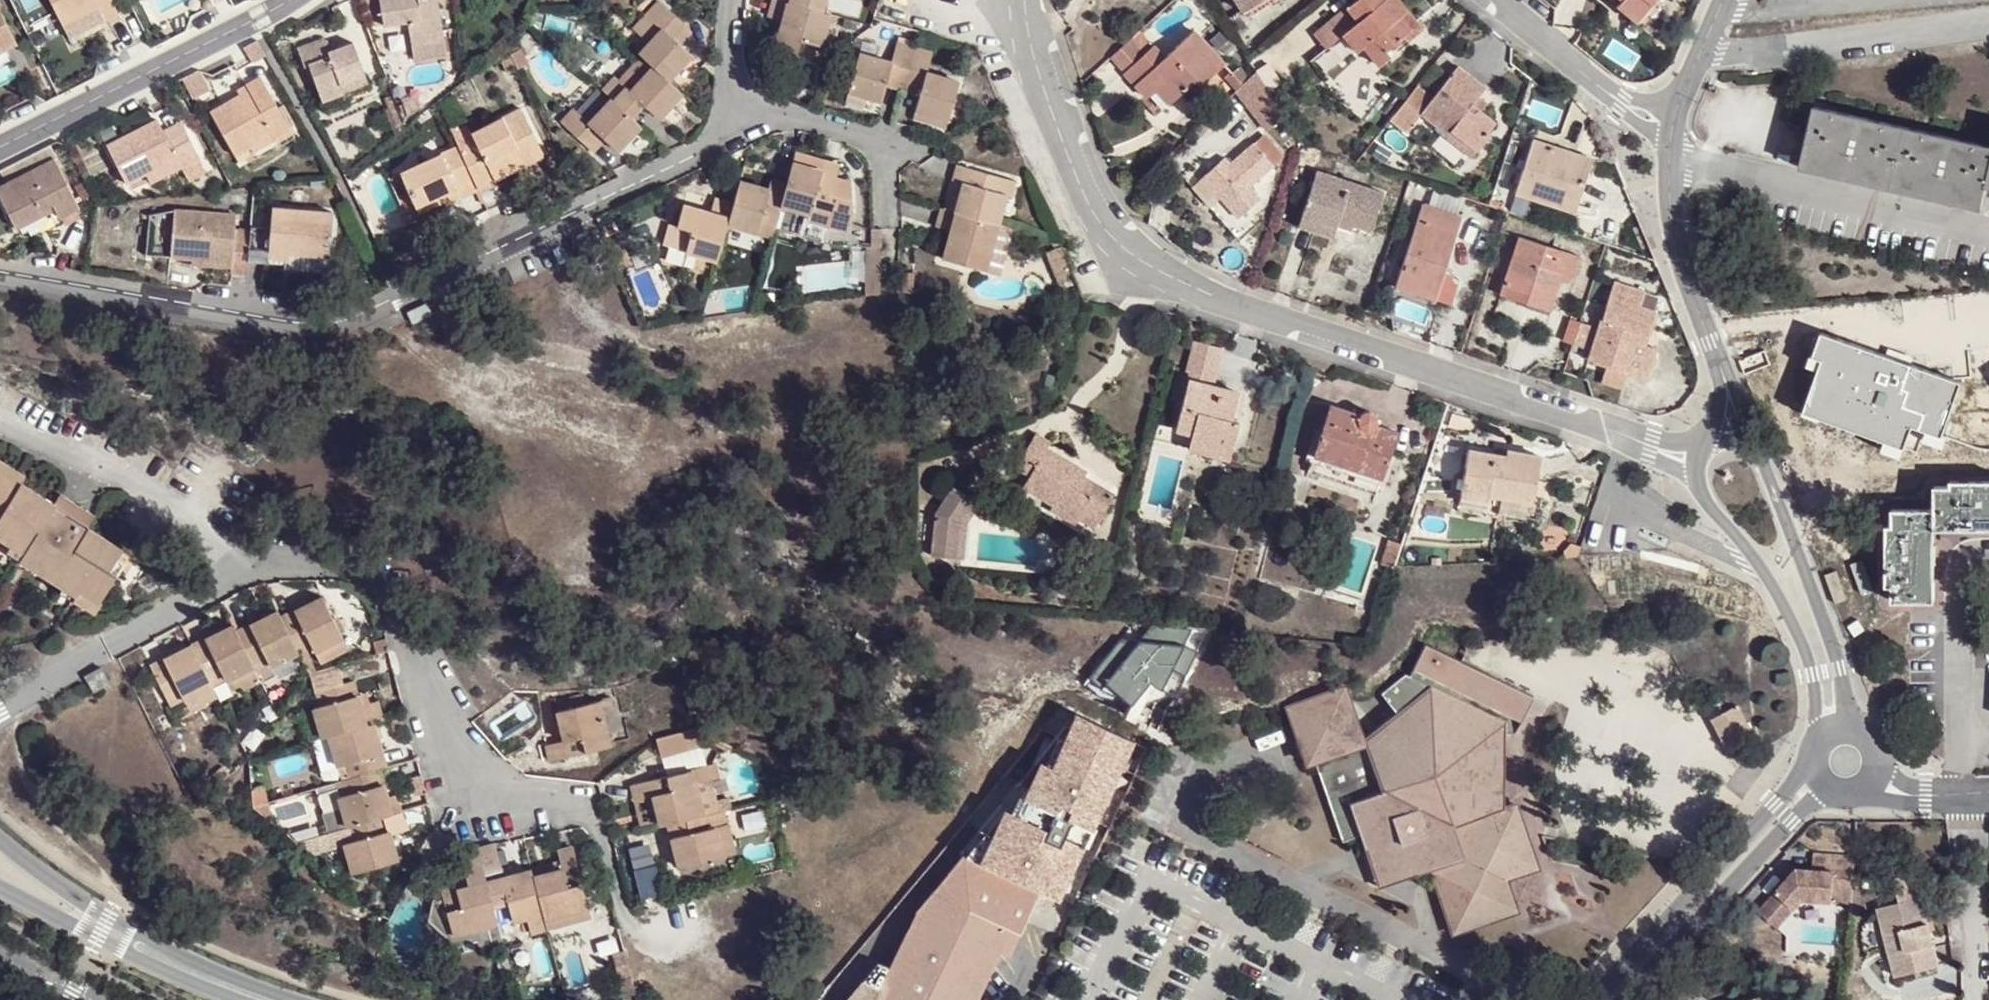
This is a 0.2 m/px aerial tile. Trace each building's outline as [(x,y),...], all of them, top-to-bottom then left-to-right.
[(122,16),(114,0),(51,0),(69,39),(122,16)] [(437,0),(379,0),(382,22),(406,17),(409,43),(441,38),(437,0)] [(663,75),(687,50),(676,39),(670,35),(682,21),(659,0),(651,0),(633,20),(647,33),(634,48),(638,52),(663,75)] [(824,13),(827,0),(790,0),(789,5),(824,13)] [(845,0),(834,0),(832,5),(832,9),(834,11),(837,12),(850,15),(853,15),(856,12),(857,8),(857,6),(855,3),(853,2),(845,0)] [(1260,0),(1237,0),(1244,10),(1260,0)] [(1318,32),(1329,46),(1342,34),(1358,51),(1363,46),(1378,65),(1390,55),(1386,49),(1402,36),(1412,28),(1401,15),(1408,10),(1400,0),(1357,0),(1318,32)] [(1624,0),(1620,0),(1616,5),(1636,20),(1641,13),(1624,0)] [(1641,13),(1653,0),(1624,0),(1641,13)] [(782,4),(776,2),(769,24),(782,27),(776,54),(796,60),(801,44),(821,49),(830,15),(824,13),(789,5),(782,4)] [(17,44),(0,10),(0,52),(17,44)] [(1412,28),(1402,36),(1406,41),(1422,27),(1408,10),(1401,15),(1412,28)] [(670,35),(676,39),(687,26),(682,21),(670,35)] [(1169,103),(1189,84),(1196,78),(1201,85),(1225,62),(1195,30),(1166,56),(1154,44),(1125,74),(1135,83),(1144,75),(1155,88),(1169,103)] [(343,89),(342,88),(339,80),(363,73),(352,40),(327,49),(323,36),(297,45),(303,64),(309,62),(321,97),(343,89)] [(879,99),(883,85),(886,76),(902,81),(914,47),(896,41),(891,60),(860,49),(848,88),(866,95),(879,99)] [(922,89),(919,96),(915,112),(949,122),(962,84),(929,73),(935,54),(914,47),(902,81),(922,89)] [(610,74),(598,88),(609,98),(624,112),(637,97),(643,104),(654,114),(678,90),(638,52),(615,77),(610,74)] [(1418,83),(1392,117),(1408,129),(1421,113),(1446,134),(1443,138),(1467,158),(1495,123),(1480,110),(1472,104),(1476,98),(1484,87),(1458,67),(1434,96),(1418,83)] [(1283,113),(1257,70),(1237,90),(1266,130),(1283,113)] [(339,80),(342,88),(365,80),(363,73),(339,80)] [(260,74),(244,82),(248,88),(239,93),(210,108),(234,151),(244,145),(272,129),(286,121),(260,74)] [(1144,75),(1135,83),(1147,96),(1155,88),(1144,75)] [(883,85),(899,90),(902,81),(886,76),(883,85)] [(1196,78),(1189,84),(1196,91),(1201,85),(1196,78)] [(902,81),(899,90),(919,96),(922,89),(902,81)] [(248,88),(244,82),(235,87),(239,93),(248,88)] [(866,95),(848,88),(844,98),(863,103),(866,95)] [(624,112),(630,117),(643,104),(637,97),(624,112)] [(639,126),(630,117),(624,112),(609,98),(586,123),(570,110),(558,125),(584,149),(597,134),(603,139),(616,151),(639,126)] [(1485,104),(1476,98),(1472,104),(1480,110),(1485,104)] [(1801,167),(1980,206),(1986,184),(1988,184),(1988,145),(1814,105),(1801,167)] [(473,181),(477,190),(497,181),(492,170),(521,156),(527,168),(545,159),(521,109),(470,133),(474,142),(459,149),(473,181)] [(946,129),(949,122),(915,112),(912,119),(946,129)] [(198,153),(186,128),(167,137),(162,127),(157,117),(106,141),(125,179),(144,169),(148,177),(179,162),(198,153)] [(167,137),(186,128),(182,118),(162,127),(167,137)] [(467,125),(451,132),(457,145),(459,149),(474,142),(470,133),(467,125)] [(272,129),(244,145),(248,151),(276,136),(272,129)] [(590,154),(603,139),(597,134),(584,149),(590,154)] [(1533,139),(1516,193),(1574,212),(1591,158),(1533,139)] [(1220,162),(1208,173),(1203,177),(1238,216),(1260,197),(1249,183),(1272,164),(1254,144),(1230,164),(1225,157),(1220,162)] [(473,181),(459,149),(457,145),(400,172),(415,207),(442,194),(444,200),(446,204),(462,197),(458,188),(473,181)] [(1198,161),(1208,173),(1220,162),(1210,151),(1198,161)] [(198,153),(179,162),(186,176),(205,167),(198,153)] [(492,170),(497,181),(527,168),(521,156),(492,170)] [(11,218),(48,198),(52,208),(56,215),(76,205),(52,157),(0,184),(0,196),(11,218)] [(791,165),(786,184),(779,208),(809,217),(808,225),(827,231),(833,211),(825,208),(839,169),(822,164),(820,173),(791,165)] [(956,211),(997,223),(1005,193),(1014,195),(1018,180),(959,165),(954,182),(963,184),(956,211)] [(1318,170),(1300,226),(1333,237),(1338,226),(1351,230),(1354,224),(1370,230),(1383,191),(1318,170)] [(415,207),(400,172),(386,179),(405,218),(417,212),(415,207)] [(739,182),(733,204),(727,224),(757,232),(760,221),(774,224),(779,208),(786,184),(769,179),(765,190),(739,182)] [(1430,188),(1424,203),(1456,215),(1462,199),(1430,188)] [(417,212),(444,200),(442,194),(415,207),(417,212)] [(48,198),(11,218),(15,226),(52,208),(48,198)] [(661,241),(717,258),(727,224),(733,204),(710,198),(707,211),(680,204),(674,222),(668,220),(661,241)] [(1441,282),(1461,218),(1422,204),(1396,286),(1444,301),(1449,284),(1441,282)] [(270,227),(248,225),(248,228),(246,260),(269,261),(269,257),(270,249),(291,252),(327,254),(330,210),(272,207),(270,227)] [(983,271),(997,223),(956,211),(943,207),(937,229),(950,232),(943,259),(983,271)] [(169,256),(171,209),(143,214),(141,253),(169,256)] [(228,270),(245,272),(246,260),(248,228),(231,227),(232,212),(171,209),(169,256),(190,257),(229,259),(228,266),(228,270)] [(1500,293),(1519,299),(1521,291),(1551,301),(1559,277),(1573,281),(1581,256),(1519,236),(1500,293)] [(270,249),(269,257),(290,259),(291,252),(270,249)] [(229,259),(190,257),(189,264),(228,266),(229,259)] [(1626,369),(1637,339),(1639,329),(1647,331),(1654,307),(1640,302),(1644,290),(1615,280),(1591,357),(1626,369)] [(1521,291),(1519,299),(1549,309),(1551,301),(1521,291)] [(431,313),(426,302),(408,310),(413,321),(431,313)] [(1581,348),(1588,326),(1569,320),(1561,342),(1581,348)] [(1639,329),(1637,339),(1643,342),(1647,331),(1639,329)] [(1821,364),(1803,417),(1902,450),(1909,430),(1943,441),(1962,383),(1818,336),(1810,361),(1821,364)] [(1643,342),(1637,339),(1626,369),(1646,375),(1656,346),(1643,342)] [(1191,435),(1187,447),(1228,458),(1238,422),(1232,421),(1240,392),(1189,378),(1176,431),(1191,435)] [(1330,404),(1308,471),(1377,494),(1396,431),(1376,424),(1375,416),(1373,413),(1369,411),(1365,410),(1362,412),(1360,414),(1330,404)] [(1030,474),(1027,480),(1056,498),(1052,504),(1079,519),(1081,515),(1085,509),(1101,516),(1114,495),(1085,476),(1074,470),(1077,464),(1048,448),(1051,443),(1036,434),(1016,466),(1030,474)] [(1517,456),(1519,449),(1507,447),(1505,454),(1517,456)] [(1541,453),(1519,449),(1517,456),(1505,454),(1469,448),(1460,495),(1488,499),(1488,494),(1500,496),(1531,501),(1536,477),(1541,453)] [(20,481),(24,474),(0,459),(0,513),(20,481)] [(1074,470),(1085,476),(1088,471),(1077,464),(1074,470)] [(1545,479),(1536,477),(1531,501),(1500,496),(1497,512),(1538,520),(1545,479)] [(1893,600),(1935,601),(1936,528),(1988,528),(1988,480),(1951,479),(1951,486),(1935,485),(1935,508),(1891,508),(1892,522),(1887,523),(1887,584),(1893,584),(1893,600)] [(1056,498),(1027,480),(1023,487),(1052,504),(1056,498)] [(72,603),(80,607),(92,615),(117,575),(109,570),(117,558),(123,550),(88,527),(94,517),(60,496),(55,503),(20,481),(0,513),(0,535),(13,543),(26,551),(21,558),(65,586),(79,595),(72,603)] [(929,543),(953,550),(962,520),(975,503),(956,486),(939,504),(929,543)] [(962,520),(953,550),(963,553),(972,523),(983,510),(975,503),(962,520)] [(1085,509),(1081,515),(1096,524),(1101,516),(1085,509)] [(8,550),(21,558),(26,551),(13,543),(8,550)] [(1395,567),(1401,547),(1391,543),(1382,567),(1393,571),(1395,567)] [(109,570),(117,575),(125,562),(117,558),(109,570)] [(64,597),(72,603),(79,595),(65,586),(60,594),(64,597)] [(322,595),(279,617),(295,652),(310,644),(314,652),(316,651),(321,663),(348,649),(322,595)] [(236,630),(263,686),(276,680),(270,665),(295,652),(279,617),(276,610),(236,630)] [(191,646),(211,686),(225,678),(232,692),(245,685),(249,693),(263,686),(236,630),(233,624),(191,646)] [(185,700),(211,686),(191,646),(151,666),(167,699),(181,693),(185,700)] [(1338,688),(1289,706),(1307,763),(1337,846),(1355,840),(1360,855),(1372,860),(1372,867),(1394,876),(1400,873),(1412,879),(1427,874),(1448,935),(1513,913),(1511,907),(1502,883),(1527,873),(1532,872),(1511,809),(1498,813),(1502,734),(1513,736),(1531,699),(1422,648),(1398,681),(1392,681),(1375,696),(1390,716),(1358,742),(1338,688)] [(98,665),(84,673),(91,687),(106,679),(98,665)] [(321,736),(328,734),(365,724),(351,680),(308,692),(321,736)] [(522,682),(491,704),(495,711),(528,689),(523,682),(522,682)] [(550,759),(574,752),(596,746),(611,742),(595,699),(555,711),(564,741),(545,746),(550,759)] [(1307,763),(1289,706),(1282,709),(1301,766),(1307,763)] [(1728,744),(1749,732),(1736,706),(1715,717),(1728,744)] [(1004,814),(982,867),(1041,892),(1072,905),(1141,743),(1072,714),(1050,766),(1040,762),(1016,819),(1004,814)] [(349,775),(377,768),(384,766),(372,722),(365,724),(328,734),(337,763),(345,761),(349,775)] [(596,746),(574,752),(577,767),(600,761),(596,746)] [(338,778),(341,778),(349,775),(345,761),(337,763),(333,764),(338,778)] [(656,826),(664,823),(698,815),(688,780),(709,775),(706,761),(627,783),(631,799),(648,795),(656,826)] [(337,797),(346,825),(382,814),(389,812),(377,768),(349,775),(341,778),(345,794),(337,797)] [(332,780),(337,797),(345,794),(341,778),(338,778),(332,780)] [(724,825),(720,809),(698,815),(664,823),(678,869),(721,857),(712,828),(724,825)] [(382,814),(346,825),(350,842),(343,844),(351,872),(396,860),(382,814)] [(733,854),(724,825),(712,828),(721,857),(733,854)] [(483,871),(497,868),(502,867),(496,842),(477,846),(483,871)] [(477,846),(472,846),(460,848),(467,876),(483,871),(477,846)] [(542,916),(544,922),(589,911),(572,849),(557,853),(561,871),(533,877),(542,916)] [(1372,860),(1360,855),(1373,892),(1412,879),(1400,873),(1394,876),(1372,867),(1372,860)] [(1850,906),(1854,859),(1814,856),(1813,872),(1797,871),(1756,912),(1774,929),(1801,903),(1850,906)] [(993,960),(1005,937),(1015,943),(1041,892),(982,867),(960,859),(912,916),(871,999),(974,999),(993,960)] [(499,877),(497,868),(483,871),(485,880),(494,918),(509,915),(512,924),(527,920),(542,916),(533,877),(531,868),(499,877)] [(736,873),(739,882),(753,879),(750,869),(736,873)] [(494,918),(485,880),(456,887),(452,870),(436,874),(441,895),(451,934),(481,927),(496,923),(494,918)] [(1502,883),(1511,907),(1535,898),(1527,873),(1502,883)] [(1881,909),(1899,977),(1940,967),(1917,878),(1897,883),(1902,904),(1881,909)] [(451,934),(441,895),(428,898),(440,945),(453,941),(451,934)] [(589,911),(544,922),(547,935),(592,925),(589,911)] [(497,928),(512,924),(509,915),(494,918),(496,923),(497,928)] [(547,935),(544,922),(542,916),(527,920),(532,940),(548,937),(547,935)] [(500,945),(497,928),(496,923),(481,927),(487,949),(500,945)] [(1005,937),(993,960),(1003,965),(1015,943),(1005,937)] [(617,986),(620,999),(636,999),(631,982),(617,986)]
